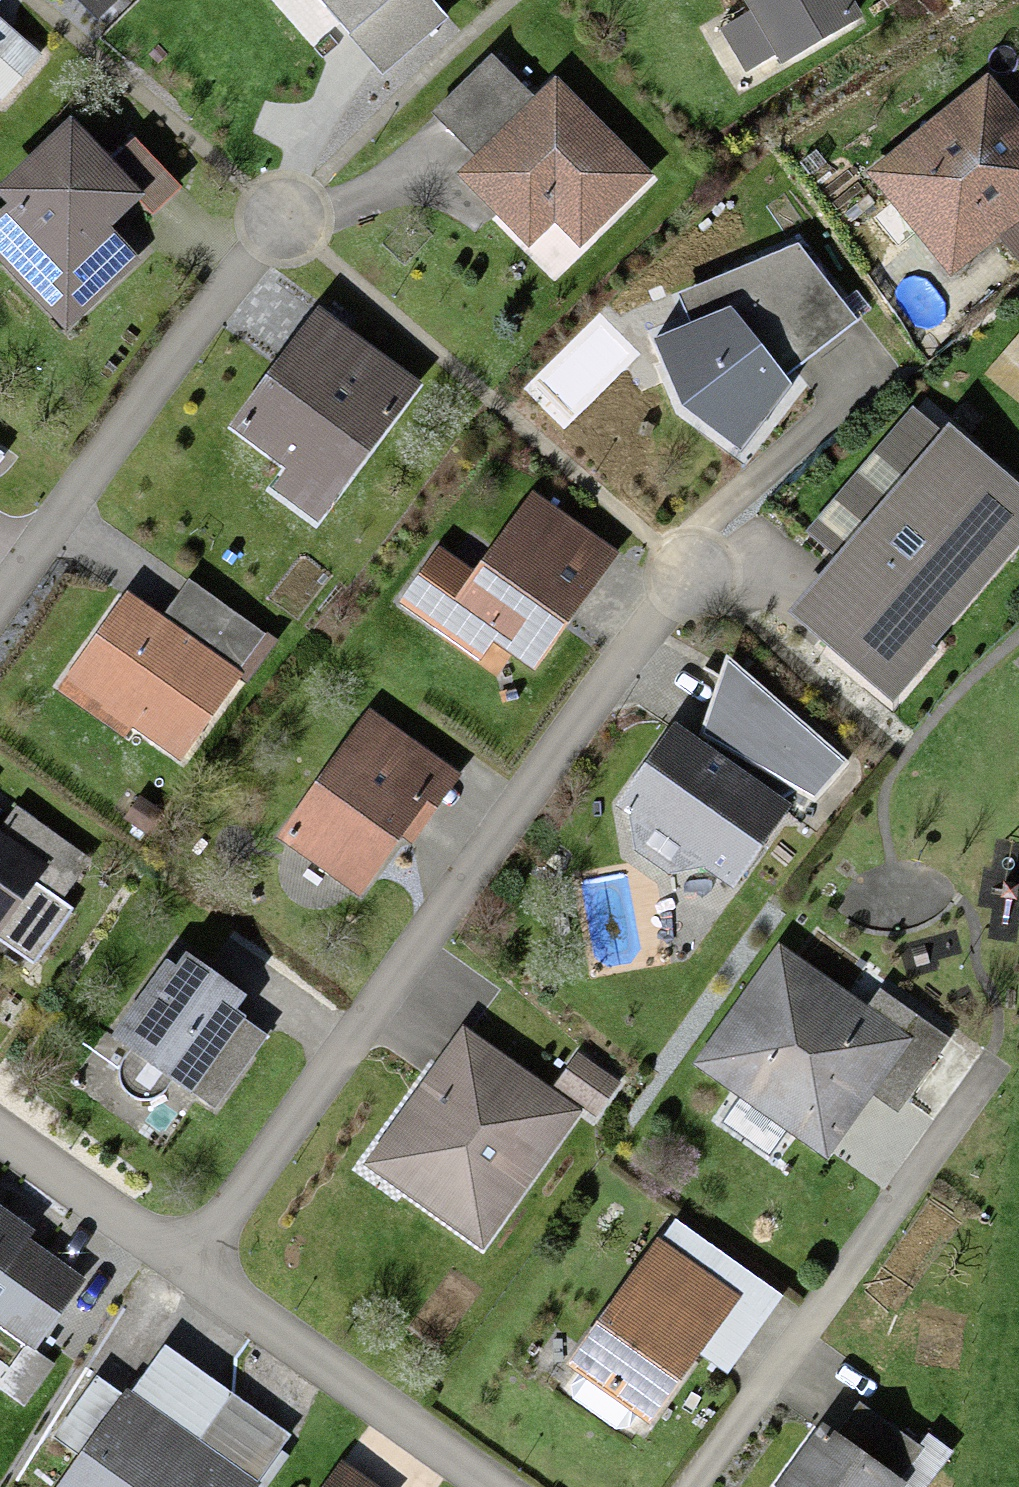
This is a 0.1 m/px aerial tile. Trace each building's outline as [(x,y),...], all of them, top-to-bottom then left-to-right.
[(434,0),(317,0),(384,77),(450,18),(434,0)] [(751,11),(721,30),(746,73),(777,56),(783,66),(864,18),(853,0),(745,0),(751,11)] [(17,31),(0,17),(0,52),(17,31)] [(45,56),(17,31),(0,52),(0,102),(2,104),(45,56)] [(535,95),(491,54),(433,111),(474,156),(535,95)] [(655,174),(556,76),(456,174),(531,249),(557,227),(581,249),(655,174)] [(971,87),(864,176),(928,254),(962,226),(979,247),(1018,214),(1018,145),(971,87)] [(73,117),(0,187),(0,198),(6,206),(0,212),(0,259),(68,333),(145,260),(116,227),(142,203),(156,218),(184,190),(136,138),(115,158),(73,117)] [(860,320),(799,243),(678,294),(693,324),(655,339),(682,407),(742,452),(794,387),(786,376),(860,320)] [(320,306),(230,429),(288,470),(273,490),(319,525),(424,384),(320,306)] [(920,398),(809,531),(838,555),(790,613),(897,703),(941,650),(936,646),(1018,549),(1018,483),(920,398)] [(620,552),(533,491),(476,571),(439,547),(401,604),(480,662),(493,644),(536,673),(620,552)] [(252,678),(277,642),(190,581),(163,616),(252,678)] [(163,616),(128,590),(58,690),(125,740),(133,729),(185,766),(252,678),(163,616)] [(728,657),(702,736),(817,800),(848,763),(728,657)] [(463,774),(371,707),(280,839),(361,897),(402,839),(414,845),(434,816),(463,774)] [(733,891),(793,807),(675,725),(623,796),(636,852),(671,876),(705,869),(733,891)] [(35,964),(75,909),(63,901),(93,858),(17,807),(2,829),(0,828),(0,939),(35,964)] [(869,1006),(780,945),(695,1065),(829,1162),(874,1097),(915,1038),(869,1006)] [(179,966),(167,961),(112,1038),(130,1051),(122,1063),(119,1074),(121,1084),(125,1092),(131,1098),(140,1101),(149,1101),(158,1098),(165,1093),(170,1086),(173,1082),(219,1111),(269,1036),(237,1014),(247,997),(187,954),(179,966)] [(869,1006),(915,1038),(874,1097),(899,1114),(952,1040),(881,989),(869,1006)] [(584,1112),(464,1025),(386,1137),(404,1149),(418,1177),(406,1194),(485,1254),(584,1112)] [(87,1280),(32,1239),(36,1233),(0,1206),(0,1327),(33,1352),(87,1280)] [(636,1414),(653,1422),(700,1358),(728,1376),(785,1297),(673,1219),(563,1367),(581,1377),(567,1397),(622,1433),(636,1414)] [(294,1439),(234,1393),(200,1441),(129,1389),(59,1486),(260,1486),(294,1439)] [(824,1423),(777,1486),(911,1486),(824,1423)] [(324,1486),(381,1486),(342,1460),(324,1486)]
